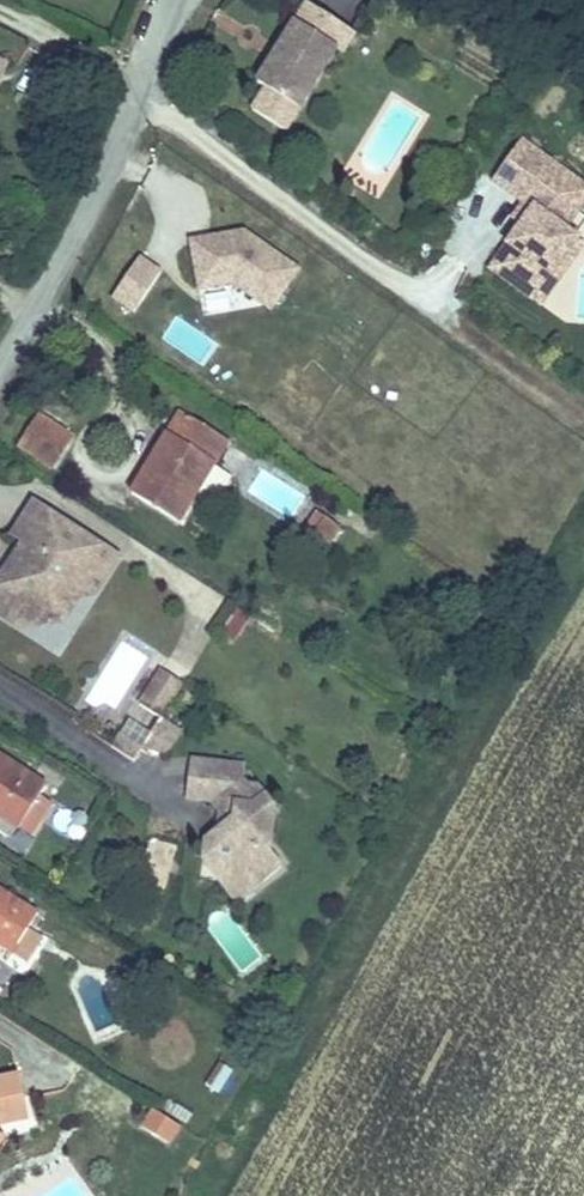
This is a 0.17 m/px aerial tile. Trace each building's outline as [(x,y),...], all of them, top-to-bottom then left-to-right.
[(261,137),(314,62),(320,67),(334,49),(287,15),(232,90),(242,98),(229,115),(261,137)] [(501,143),(473,183),(506,205),(514,211),(502,229),(472,271),(497,289),(514,264),(533,278),(559,241),(546,232),(572,194),(501,143)] [(506,205),(494,222),(502,229),(514,211),(506,205)] [(183,279),(275,319),(300,263),(208,222),(183,279)] [(514,264),(497,289),(522,307),(565,246),(559,241),(533,278),(514,264)] [(138,255),(112,299),(136,314),(163,270),(138,255)] [(0,426),(0,458),(15,468),(38,437),(6,416),(0,426)] [(150,420),(100,496),(144,526),(194,449),(150,420)] [(16,628),(32,624),(45,605),(63,600),(86,566),(0,510),(0,617),(16,628)] [(270,535),(282,543),(289,534),(276,526),(270,535)] [(16,628),(0,617),(0,633),(16,628)] [(110,713),(137,730),(156,698),(130,682),(110,713)] [(185,856),(184,865),(223,890),(240,901),(264,883),(245,862),(255,854),(259,818),(241,795),(222,796),(221,778),(170,772),(164,815),(186,816),(195,826),(206,840),(190,852),(185,856)] [(19,809),(28,796),(0,778),(0,836),(19,809)] [(63,820),(84,824),(88,803),(67,799),(63,820)] [(19,809),(0,836),(0,843),(14,851),(35,820),(19,809)] [(181,840),(190,852),(206,840),(195,826),(181,840)] [(198,881),(185,883),(213,921),(240,901),(223,890),(211,899),(198,881)] [(0,911),(0,951),(19,923),(0,911)] [(224,1006),(214,998),(206,1007),(218,1015),(224,1006)] [(152,1108),(138,1127),(167,1147),(181,1128),(152,1108)]
